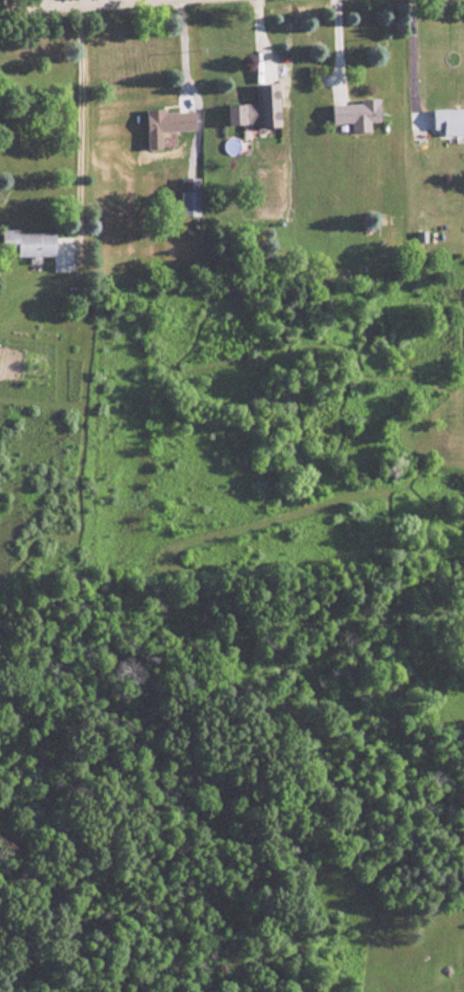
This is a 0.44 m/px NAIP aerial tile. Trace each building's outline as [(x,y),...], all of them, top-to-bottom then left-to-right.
[(276,125),(275,83),(257,83),(257,104),(229,104),(230,126),(276,125)] [(333,102),(334,123),(382,122),(382,101),(333,102)] [(196,130),(195,110),(147,110),(148,148),(163,148),(163,130),(196,130)] [(433,110),(433,134),(463,134),(463,110),(433,110)] [(56,231),(1,231),(1,256),(56,256),(56,231)]
